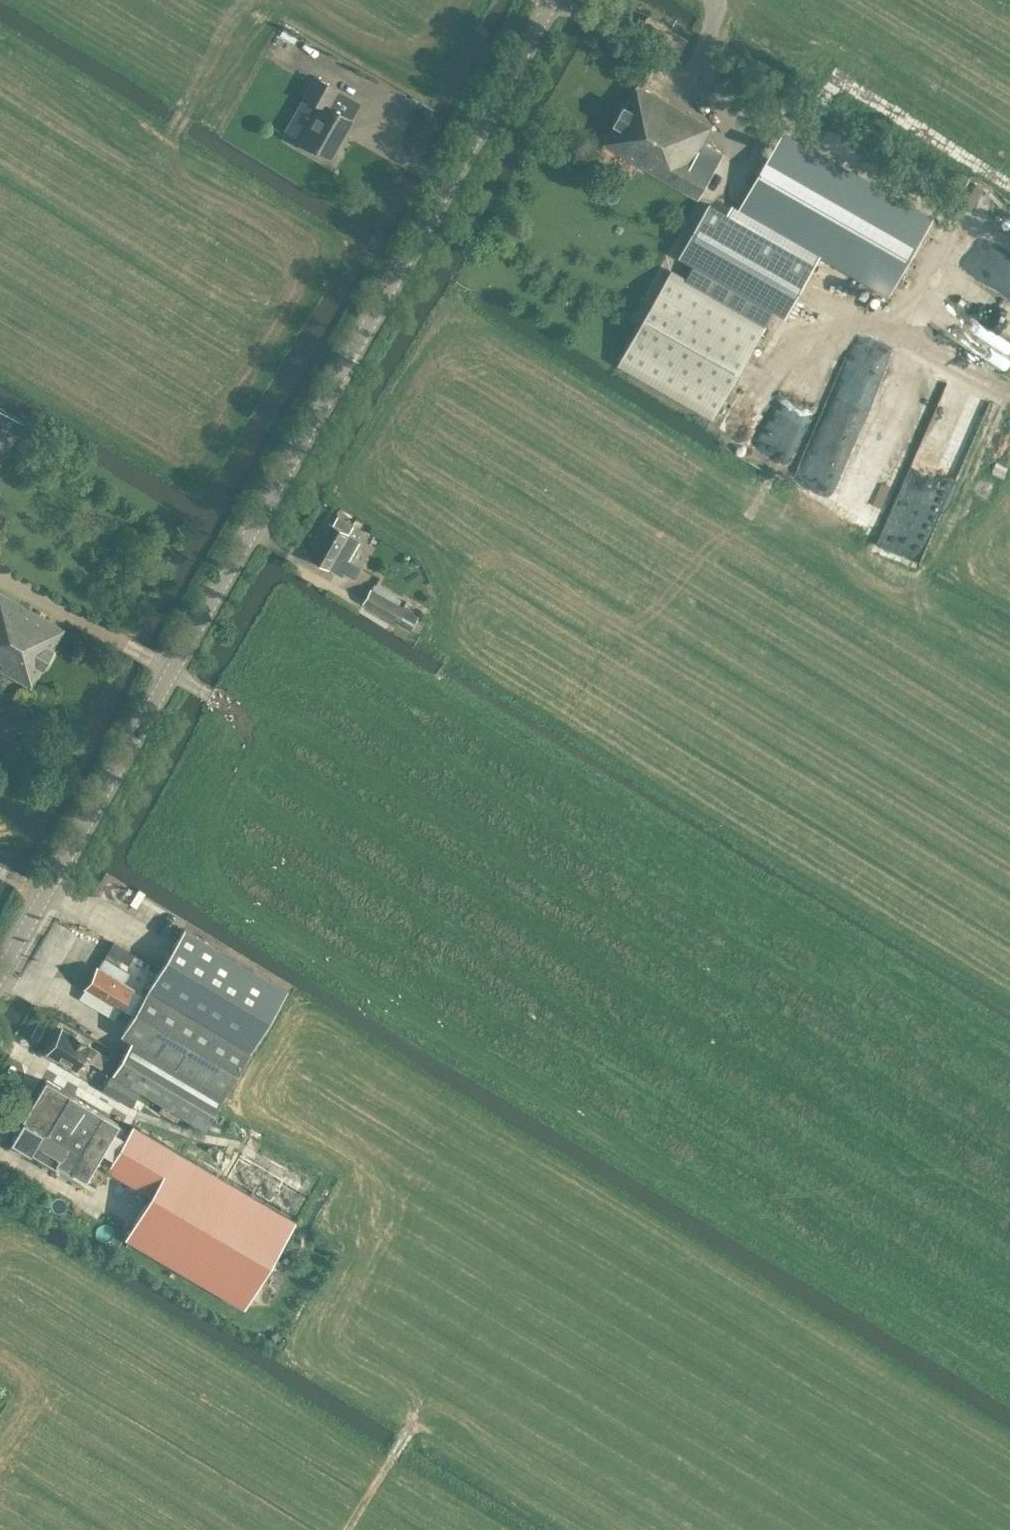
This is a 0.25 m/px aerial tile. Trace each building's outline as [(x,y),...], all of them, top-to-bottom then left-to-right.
[(761,85),(768,74),(757,67),(751,78),(761,85)] [(313,74),(302,94),(320,104),(300,138),(331,156),(352,118),(328,104),(337,88),(313,74)] [(700,197),(726,150),(705,139),(713,124),(639,82),(604,143),(700,197)] [(786,316),(822,252),(891,291),(933,219),(783,133),(736,215),(712,201),(681,255),(786,316)] [(672,272),(622,359),(716,413),(766,325),(672,272)] [(24,420),(0,406),(0,461),(24,420)] [(350,532),(349,531),(353,523),(339,514),(334,522),(329,519),(308,555),(343,575),(344,572),(355,578),(362,565),(349,558),(360,539),(349,533),(350,532)] [(371,585),(361,603),(411,629),(419,614),(371,585)] [(65,627),(0,589),(0,667),(32,685),(65,627)] [(185,925),(148,987),(252,1049),(289,986),(185,925)] [(133,957),(135,953),(114,941),(108,951),(129,963),(133,957)] [(149,966),(151,962),(135,953),(133,957),(149,966)] [(132,1014),(144,994),(135,988),(136,988),(125,981),(131,972),(106,957),(100,966),(98,964),(92,974),(88,975),(85,980),(86,984),(84,987),(113,1004),(113,1003),(122,1008),(122,1007),(132,1014)] [(132,1014),(121,1034),(132,1040),(225,1094),(252,1049),(148,987),(144,994),(132,1014)] [(61,1026),(48,1050),(77,1067),(84,1055),(102,1066),(109,1055),(88,1042),(61,1026)] [(126,1049),(219,1104),(225,1094),(132,1040),(126,1049)] [(102,1066),(100,1069),(111,1074),(112,1072),(123,1053),(113,1047),(109,1055),(102,1066)] [(205,1127),(219,1104),(126,1049),(124,1053),(123,1053),(112,1072),(140,1089),(205,1127)] [(130,1107),(140,1089),(112,1072),(111,1074),(110,1075),(101,1090),(130,1107)] [(59,1168),(61,1164),(87,1179),(120,1121),(46,1078),(11,1139),(59,1168)] [(244,1307),(297,1217),(228,1177),(135,1122),(108,1167),(151,1191),(126,1237),(244,1307)] [(252,1135),(228,1177),(297,1217),(321,1176),(252,1135)]
